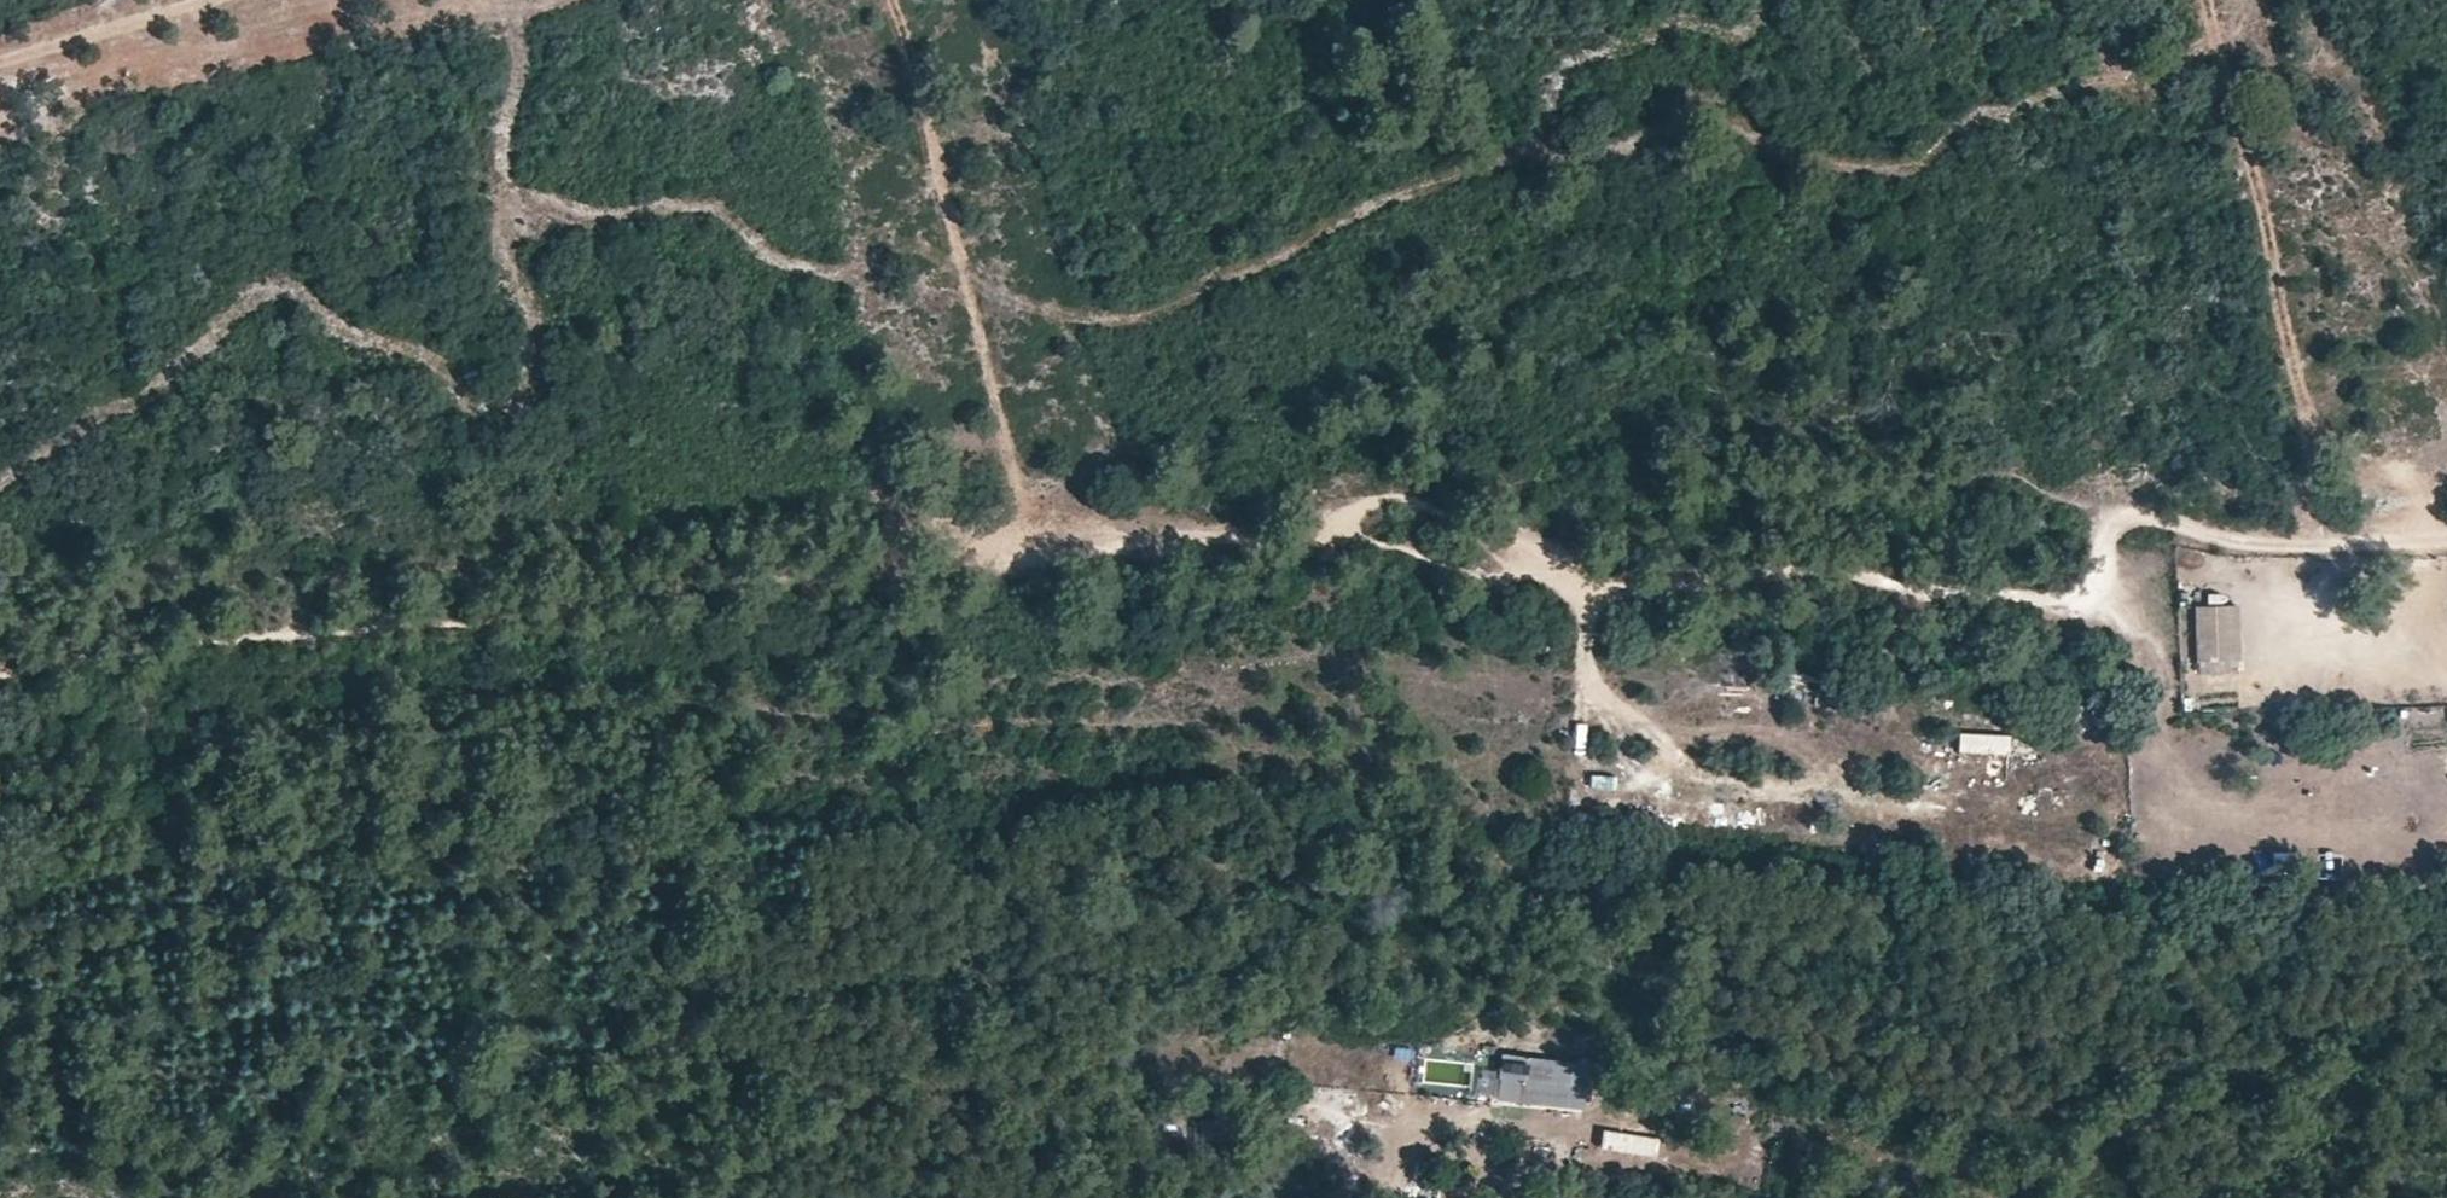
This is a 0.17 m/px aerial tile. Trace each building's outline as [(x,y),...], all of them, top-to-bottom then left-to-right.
[(2235,601),(2193,602),(2193,656),(2197,656),(2197,670),(2226,669),(2226,655),(2236,655),(2235,601)] [(1956,749),(2008,751),(2008,729),(1956,728),(1956,749)] [(1482,1043),(1476,1092),(1582,1105),(1588,1056),(1482,1043)]
